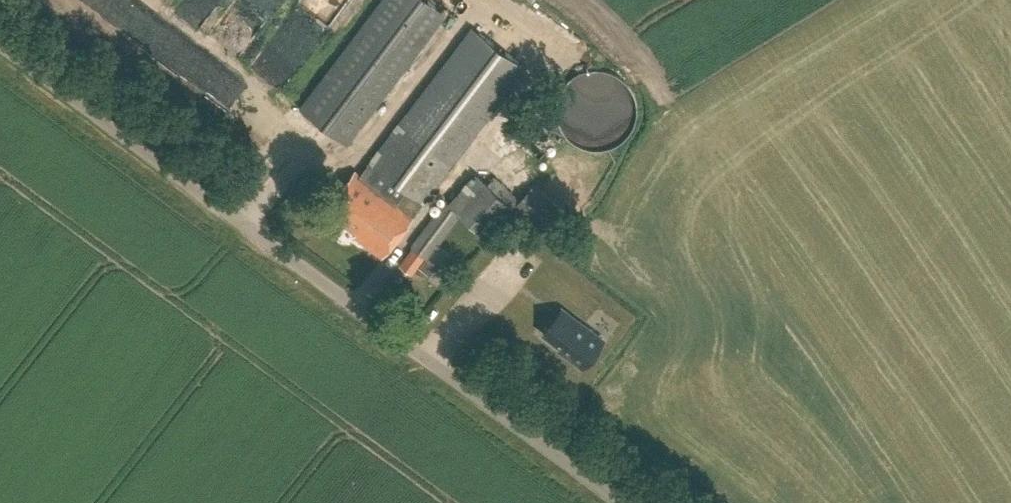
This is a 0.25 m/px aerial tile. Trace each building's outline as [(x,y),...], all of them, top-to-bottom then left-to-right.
[(427,0),(381,0),(299,108),(347,144),(446,14),(427,0)] [(528,68),(473,26),(370,162),(390,177),(381,188),(357,170),(325,213),(383,257),(528,68)] [(557,109),(557,112),(557,116),(558,119),(559,123),(560,126),(562,129),(564,132),(566,135),(568,137),(571,139),(573,142),(576,143),(580,145),(583,146),(586,147),(589,148),(593,149),(596,149),(600,149),(603,148),(607,147),(610,146),(613,145),(616,143),(619,142),(622,139),(625,137),(627,135),(629,132),(631,129),(632,126),(634,123),(635,119),(636,116),(636,112),(636,109),(636,105),(636,102),(635,99),(634,95),(632,92),(631,89),(629,86),(627,83),(625,81),(622,78),(619,76),(616,74),(613,73),(610,71),(607,70),(603,70),(600,69),(596,69),(593,69),(589,70),(586,70),(583,71),(580,73),(576,74),(574,76),(571,78),(568,81),(566,83),(564,86),(562,89),(560,92),(559,95),(558,99),(557,102),(557,105),(557,109)] [(494,177),(487,171),(481,177),(475,172),(449,199),(448,200),(446,199),(411,246),(411,247),(399,264),(411,274),(424,256),(427,258),(453,223),(460,214),(486,238),(512,209),(500,197),(509,188),(496,175),(494,177)] [(567,197),(550,180),(541,188),(537,184),(513,208),(540,235),(564,211),(559,205),(567,197)] [(563,316),(545,339),(571,359),(568,362),(584,374),(605,347),(563,316)]
